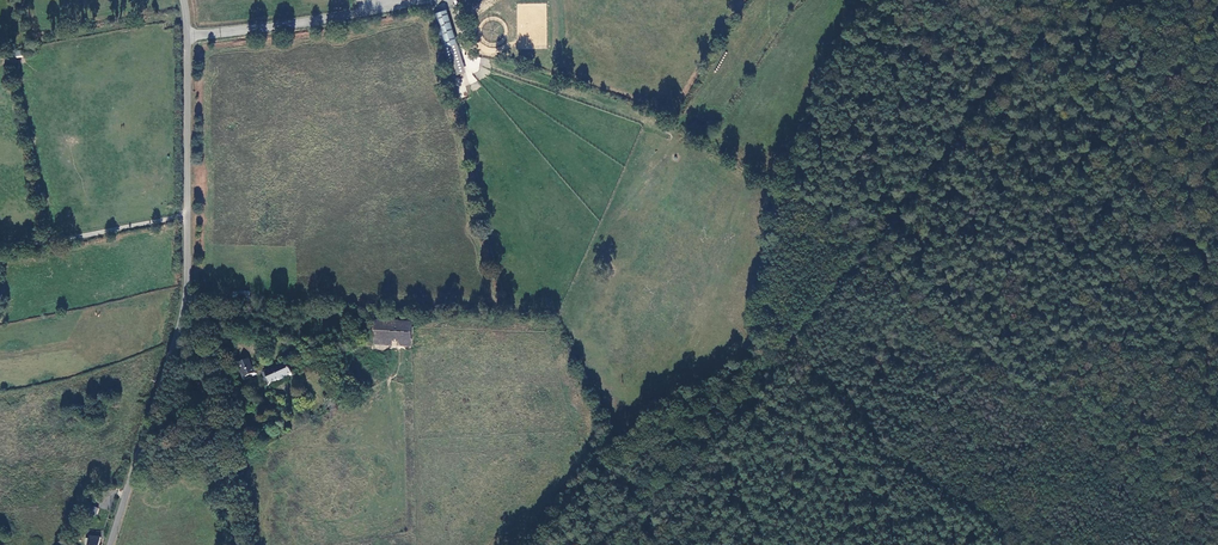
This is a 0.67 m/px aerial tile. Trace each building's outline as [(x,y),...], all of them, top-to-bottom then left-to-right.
[(466,72),(447,10),(434,14),(453,76),(466,72)] [(414,320),(375,318),(374,343),(413,345),(414,320)] [(249,359),(240,362),(243,371),(240,372),(243,380),(249,377),(249,375),(254,373),(249,359)] [(265,373),(270,385),(275,383),(275,380),(281,378),(282,381),(294,376),(288,362),(276,367),(277,369),(265,373)] [(96,517),(99,508),(88,505),(85,513),(96,517)]
